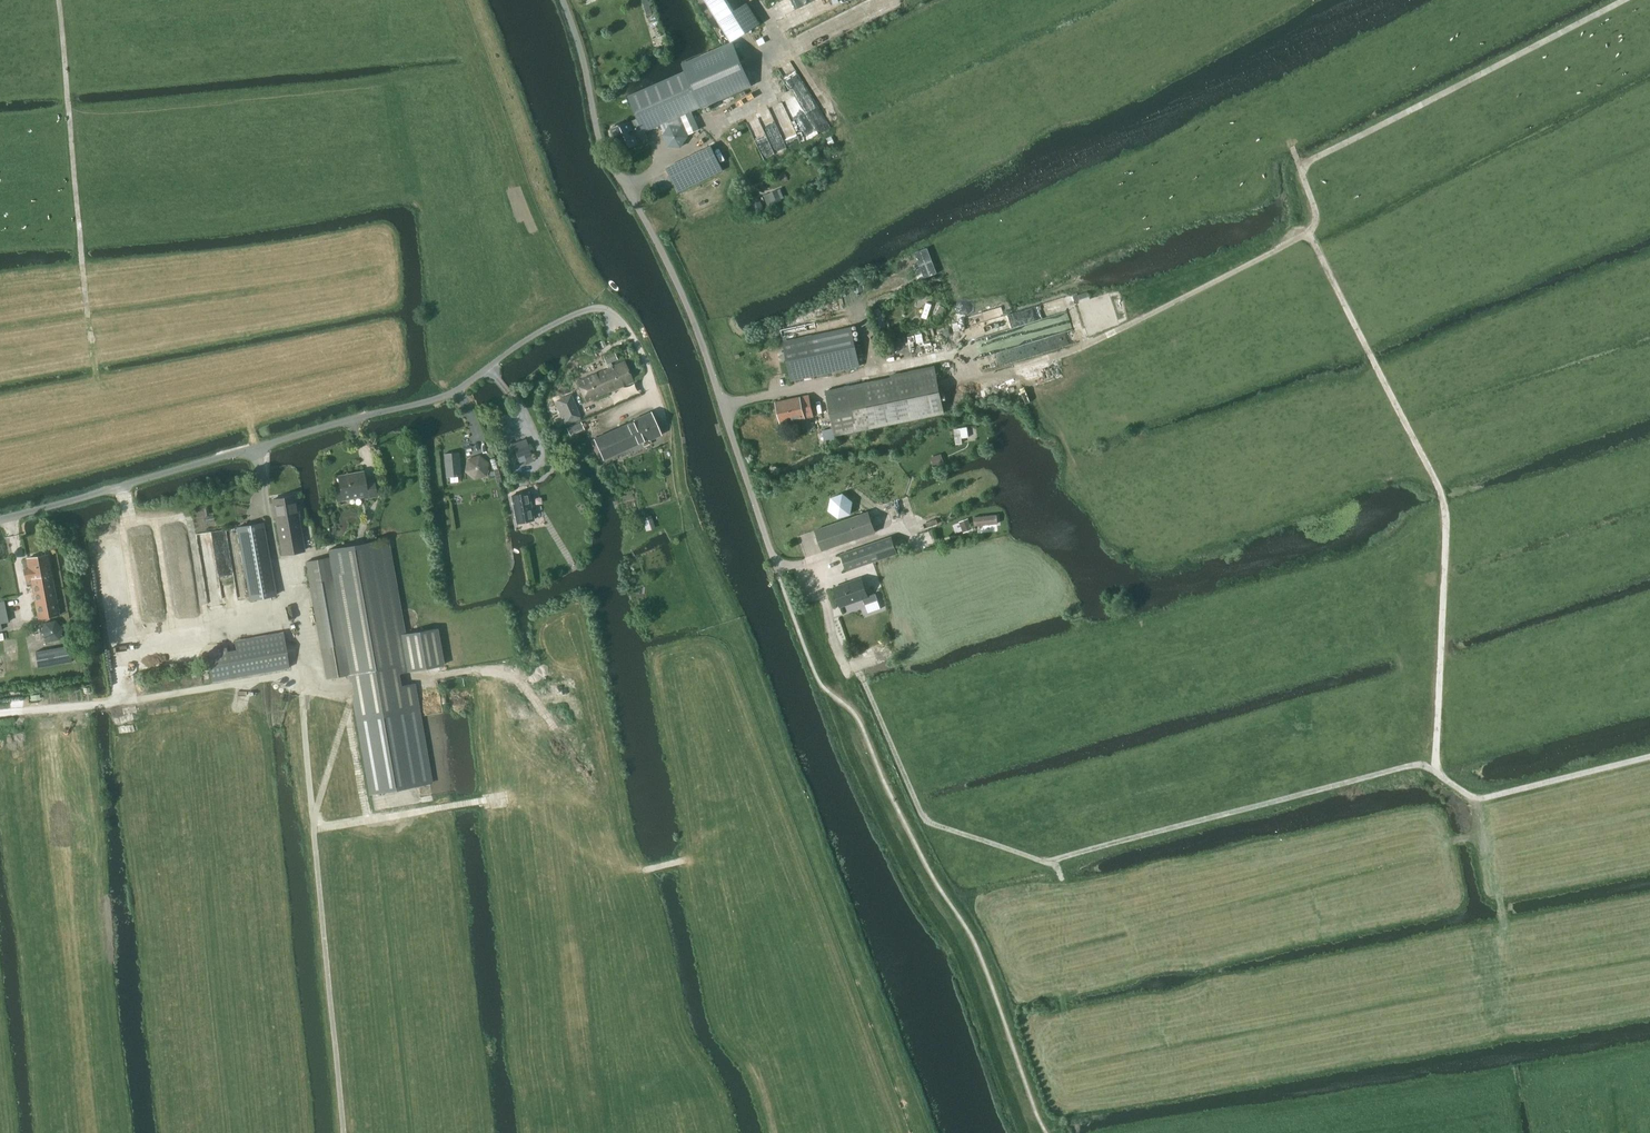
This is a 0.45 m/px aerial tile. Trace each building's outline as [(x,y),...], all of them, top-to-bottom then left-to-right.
[(732,42),(748,32),(728,0),(705,0),(732,42)] [(629,120),(612,127),(616,136),(615,136),(618,143),(619,142),(622,151),(639,143),(638,141),(647,137),(645,131),(666,122),(668,127),(663,135),(669,146),(681,148),(689,137),(689,134),(699,129),(697,124),(692,112),(702,108),(753,86),(737,50),(732,42),(715,49),(711,51),(682,63),(687,73),(629,97),(639,118),(630,122),(629,120)] [(712,146),(667,168),(679,192),(723,170),(728,179),(763,162),(748,130),(712,146)] [(768,206),(785,199),(781,189),(764,196),(768,206)] [(940,318),(945,309),(940,306),(934,315),(940,318)] [(881,329),(886,327),(882,311),(877,312),(881,329)] [(853,327),(784,341),(792,380),(860,366),(853,327)] [(613,366),(611,362),(618,359),(614,351),(604,356),(609,368),(578,382),(587,402),(634,381),(625,361),(613,366)] [(908,420),(941,413),(932,369),(827,391),(836,435),(908,420)] [(781,424),(814,417),(810,395),(777,402),(781,424)] [(650,440),(662,435),(651,412),(640,417),(640,418),(595,438),(604,459),(649,439),(650,440)] [(577,413),(565,418),(568,426),(580,421),(577,413)] [(571,434),(585,428),(582,422),(568,428),(571,434)] [(968,428),(955,430),(957,445),(963,444),(963,439),(969,438),(968,428)] [(526,438),(512,443),(517,457),(525,454),(527,460),(534,458),(526,438)] [(459,452),(444,453),(446,477),(462,476),(459,452)] [(934,467),(945,463),(942,455),(931,459),(934,467)] [(474,479),(486,475),(489,464),(480,456),(469,460),(466,471),(474,479)] [(366,481),(364,471),(339,476),(340,486),(336,487),(338,501),(364,497),(365,499),(377,497),(374,479),(366,481)] [(516,524),(536,520),(530,492),(510,495),(516,524)] [(839,519),(852,515),(854,502),(843,493),(831,498),(828,510),(839,519)] [(306,551),(298,506),(297,506),(295,495),(273,499),(283,555),(306,551)] [(876,532),(869,512),(816,531),(823,551),(876,532)] [(997,515),(973,517),(974,525),(998,523),(997,515)] [(967,518),(959,521),(962,529),(970,525),(967,518)] [(251,600),(277,595),(264,522),(238,527),(251,600)] [(892,536),(841,554),(847,571),(890,556),(898,553),(892,536)] [(330,557),(305,561),(321,651),(326,679),(349,675),(351,675),(400,666),(394,636),(405,634),(388,539),(378,540),(328,549),(330,557)] [(59,615),(48,554),(27,558),(29,568),(24,569),(26,580),(32,579),(39,619),(59,615)] [(862,576),(834,587),(841,607),(863,599),(865,604),(877,600),(875,593),(868,596),(862,576)] [(0,601),(0,623),(1,623),(9,621),(4,600),(0,601)] [(45,621),(41,632),(49,641),(60,639),(64,628),(56,619),(45,621)] [(351,675),(349,675),(352,695),(353,703),(356,716),(369,794),(372,793),(433,783),(420,705),(416,682),(401,685),(400,673),(442,665),(445,665),(439,628),(435,628),(405,634),(394,636),(400,666),(351,675)] [(227,647),(207,651),(213,681),(241,676),(264,672),(290,668),(285,640),(284,632),(235,640),(236,649),(228,651),(227,647)] [(70,645),(35,651),(38,667),(73,661),(70,645)]
